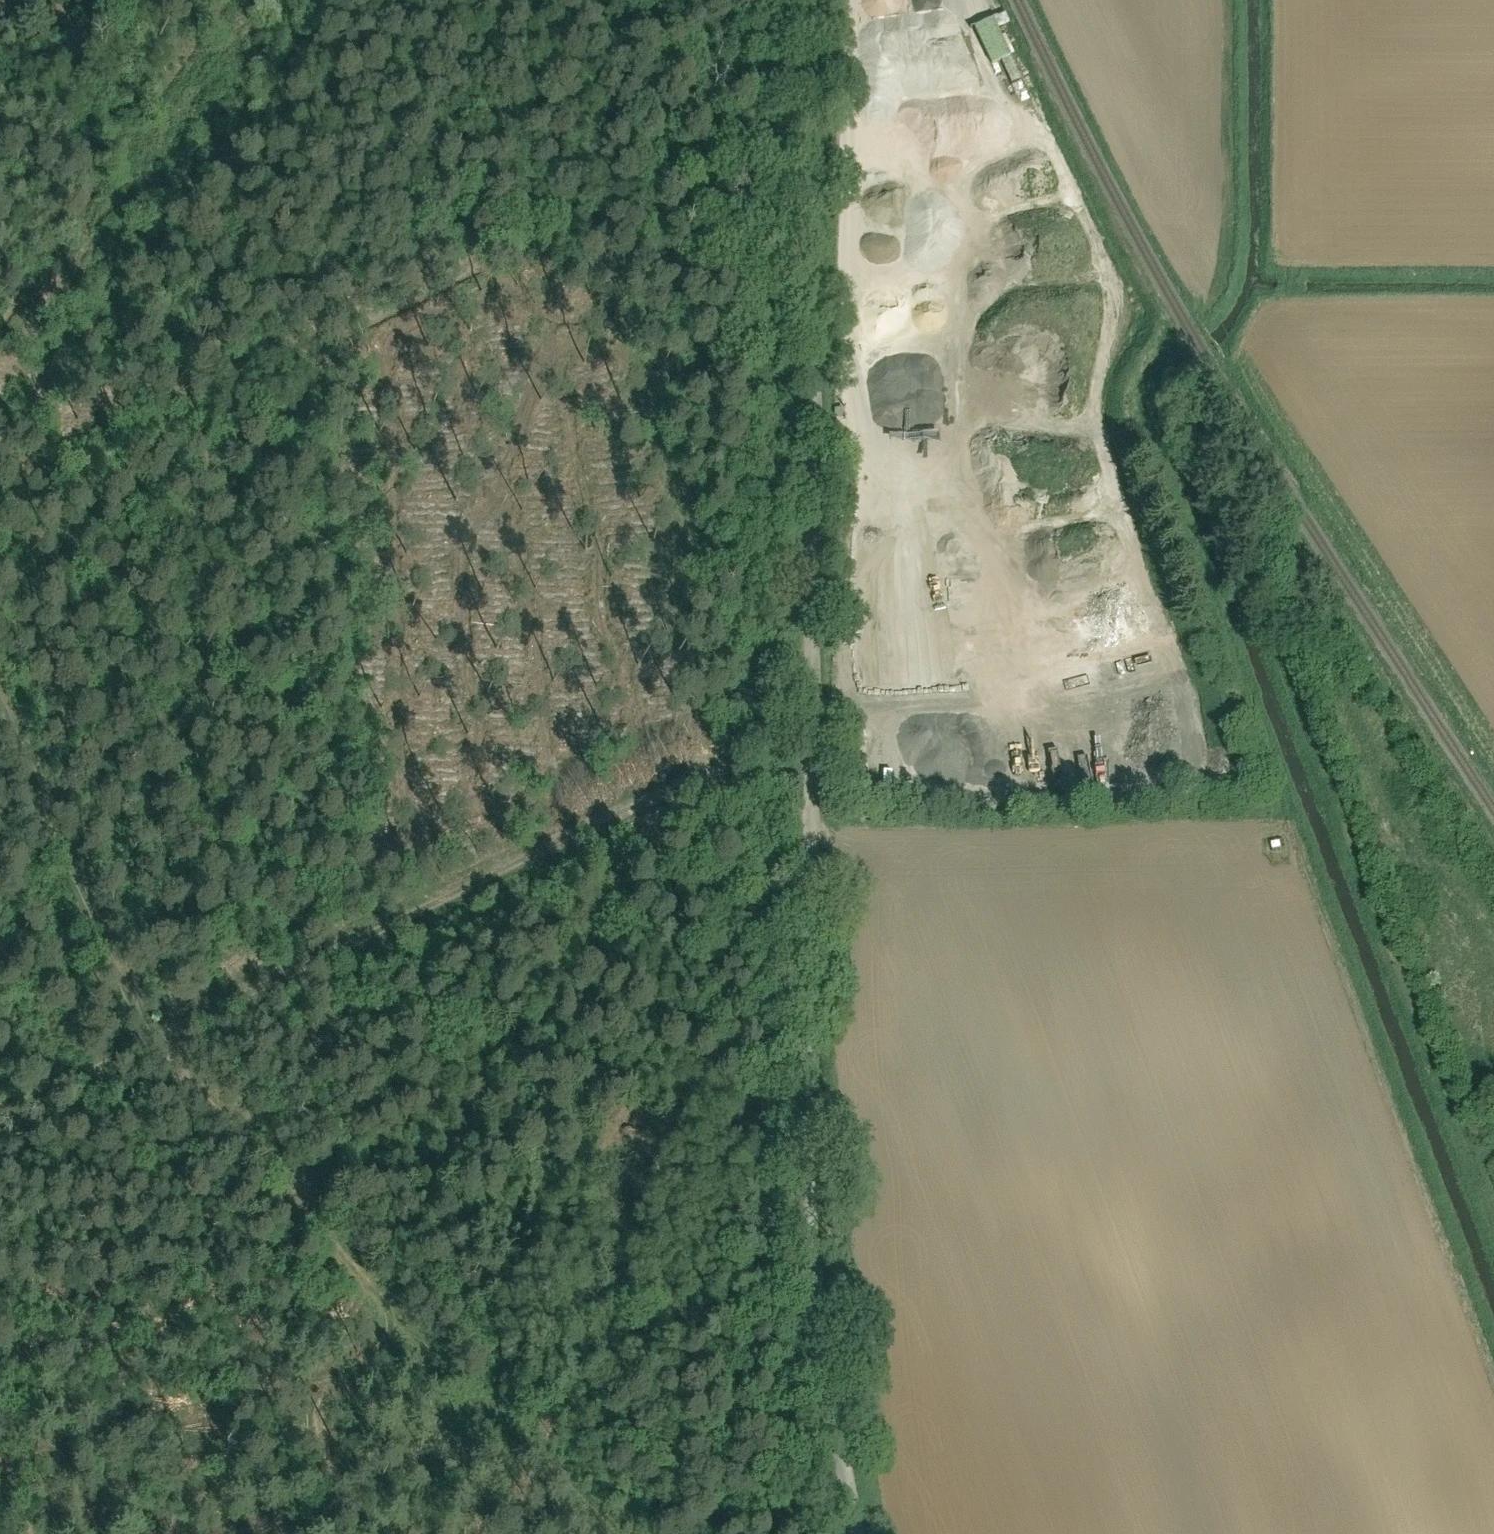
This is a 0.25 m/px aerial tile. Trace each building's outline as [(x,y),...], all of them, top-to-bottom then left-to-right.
[(990,62),(1010,53),(994,17),(974,26),(990,62)]
